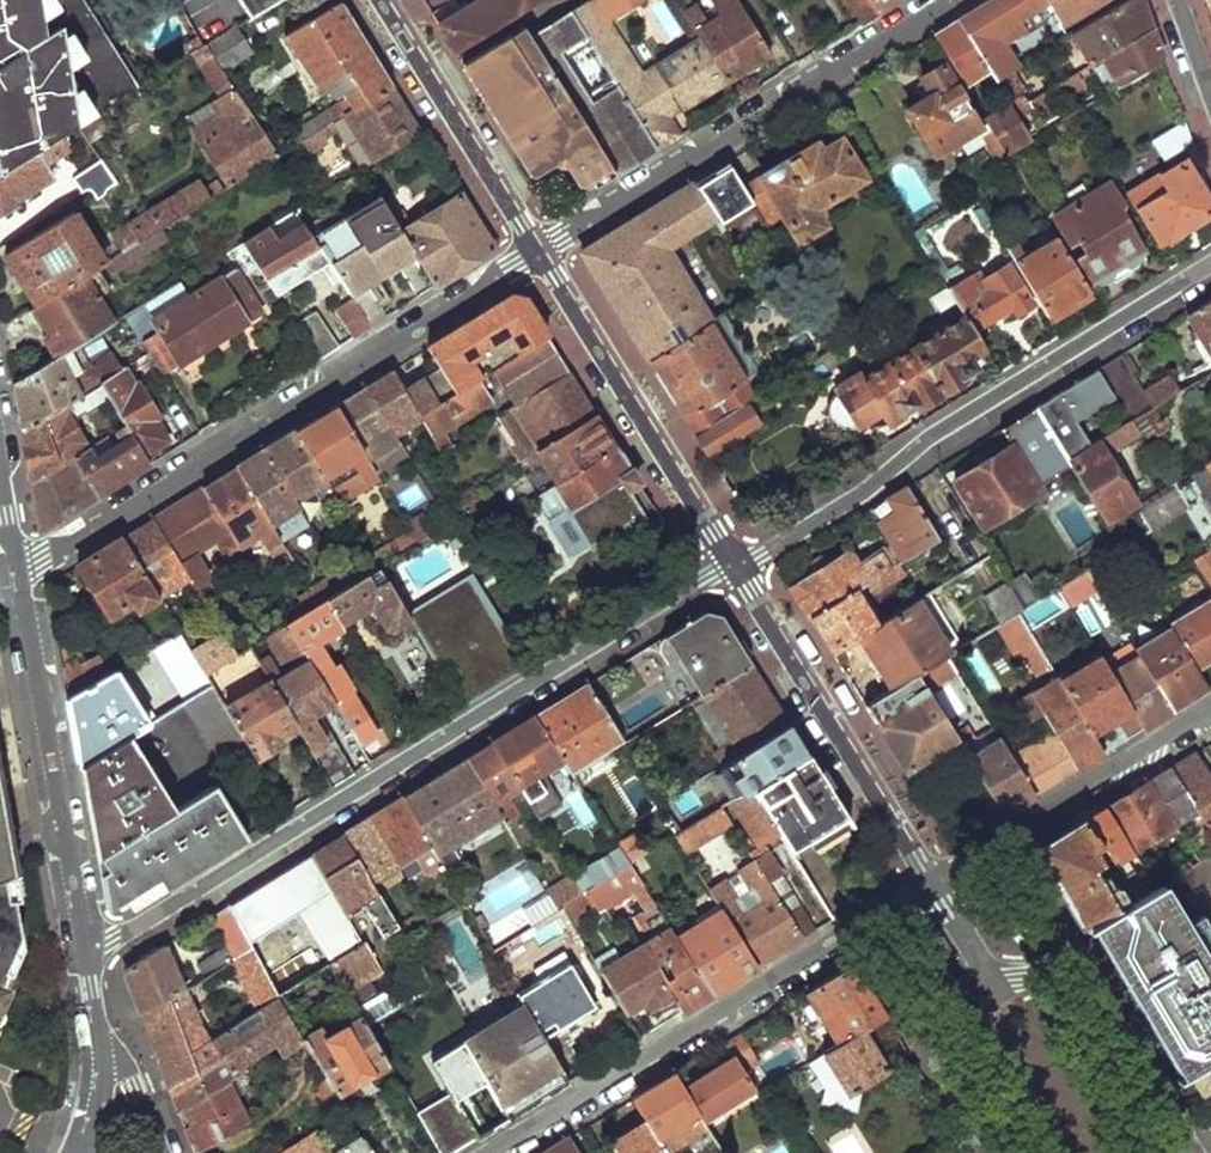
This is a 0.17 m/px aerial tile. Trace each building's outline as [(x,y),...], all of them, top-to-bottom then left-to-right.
[(92,6),(102,0),(0,0),(0,65),(92,6)] [(201,34),(206,43),(236,24),(275,0),(180,0),(201,34)] [(452,53),(537,0),(485,0),(457,16),(450,6),(431,18),(452,53)] [(568,12),(655,149),(678,135),(666,117),(722,82),(695,39),(638,76),(604,21),(636,0),(586,0),(568,12)] [(722,82),(767,54),(733,0),(708,0),(718,15),(703,25),(690,7),(687,9),(681,0),(671,0),(670,1),(695,39),(722,82)] [(703,25),(718,15),(708,0),(701,0),(690,7),(703,25)] [(860,23),(876,13),(868,0),(845,0),(860,23)] [(876,13),(889,5),(897,0),(868,0),(876,13)] [(989,71),(996,81),(1019,68),(1006,46),(1054,16),(1045,0),(992,0),(958,21),(989,71)] [(1054,16),(1059,26),(1101,0),(1045,0),(1054,16)] [(1140,0),(1127,0),(1071,37),(1093,67),(1153,34),(1140,0)] [(281,39),(313,90),(314,89),(318,95),(327,88),(332,98),(342,92),(344,97),(295,127),(302,139),(329,122),(341,115),(389,86),(338,3),(281,39)] [(92,6),(0,65),(0,172),(60,134),(79,122),(106,106),(140,85),(92,6)] [(527,37),(613,175),(634,162),(655,149),(568,12),(527,37)] [(934,36),(964,87),(989,71),(958,21),(945,29),(934,36)] [(213,54),(223,68),(252,50),(236,24),(206,43),(213,54)] [(583,178),(590,189),(613,175),(527,37),(516,44),(509,33),(469,59),(504,118),(496,123),(519,160),(528,154),(538,170),(548,164),(562,167),(572,185),(583,178)] [(206,43),(201,34),(186,44),(191,53),(193,51),(206,43)] [(984,120),(1006,156),(1030,141),(1018,122),(1032,113),(1035,118),(1085,88),(1081,82),(1106,66),(1119,86),(1162,60),(1158,48),(1153,34),(1093,67),(1026,103),(1021,95),(1009,103),(984,120)] [(213,54),(206,43),(193,51),(200,62),(213,54)] [(223,68),(213,54),(200,62),(216,88),(230,80),(223,68)] [(504,118),(469,59),(460,64),(496,123),(504,118)] [(996,81),(1006,97),(1018,89),(1032,80),(1023,65),(1019,68),(996,81)] [(893,121),(921,167),(976,132),(937,69),(908,88),(914,97),(905,102),(910,110),(893,121)] [(234,87),(230,80),(216,88),(220,95),(234,87)] [(341,115),(371,164),(420,134),(389,86),(341,115)] [(191,133),(224,187),(276,155),(234,87),(220,95),(211,101),(218,115),(197,129),(191,133)] [(1006,97),(1009,103),(1021,95),(1018,89),(1006,97)] [(218,115),(211,101),(189,116),(197,129),(218,115)] [(79,122),(89,139),(116,122),(106,106),(79,122)] [(371,164),(341,115),(329,122),(334,130),(360,171),(371,164)] [(302,139),(310,152),(324,144),(322,138),(334,130),(329,122),(302,139)] [(1154,143),(1166,164),(1193,146),(1184,123),(1154,143)] [(18,203),(15,198),(53,174),(46,161),(68,148),(60,134),(0,172),(0,215),(18,203)] [(742,191),(765,229),(781,219),(796,243),(824,226),(816,211),(866,181),(841,140),(822,151),(817,144),(742,191)] [(157,154),(164,165),(177,157),(174,152),(183,148),(179,141),(157,154)] [(966,170),(970,178),(999,159),(994,152),(966,170)] [(528,176),(538,170),(528,154),(519,160),(528,176)] [(71,177),(80,192),(83,189),(89,192),(94,198),(102,194),(105,187),(113,182),(100,158),(71,177)] [(1159,244),(1210,213),(1184,167),(1165,179),(1162,175),(1127,197),(1137,214),(1140,212),(1159,244)] [(735,225),(745,242),(765,229),(742,191),(729,199),(712,173),(702,179),(690,187),(715,228),(720,234),(735,225)] [(195,181),(110,234),(120,251),(156,229),(159,227),(182,213),(217,192),(212,183),(200,190),(195,181)] [(1077,241),(1084,253),(1077,258),(1092,282),(1097,278),(1100,283),(1112,276),(1111,272),(1124,263),(1127,266),(1141,258),(1139,253),(1144,251),(1119,210),(1123,208),(1107,184),(1054,218),(1069,245),(1077,241)] [(580,255),(648,362),(710,324),(718,319),(712,310),(705,314),(668,257),(715,228),(690,187),(636,220),(580,255)] [(414,253),(435,286),(492,250),(457,193),(400,232),(414,253)] [(315,246),(353,299),(371,325),(387,315),(367,284),(414,253),(400,232),(380,201),(312,243),(315,246)] [(4,253),(35,304),(90,270),(102,263),(71,210),(4,253)] [(159,227),(166,237),(188,223),(182,213),(159,227)] [(243,250),(265,280),(315,246),(312,243),(296,220),(289,225),(292,231),(275,241),(266,228),(239,245),(243,250)] [(104,261),(110,271),(162,240),(156,229),(120,251),(104,261)] [(914,234),(937,271),(942,267),(921,230),(914,234)] [(1004,246),(1047,317),(1088,291),(1054,235),(1023,255),(1014,240),(1004,246)] [(223,255),(227,261),(243,250),(239,245),(223,255)] [(939,275),(946,286),(965,273),(958,263),(939,275)] [(961,312),(974,332),(1010,310),(1013,315),(1031,305),(1006,267),(979,284),(973,275),(948,290),(961,312)] [(35,304),(52,332),(43,336),(56,357),(63,353),(108,325),(92,299),(103,293),(90,270),(35,304)] [(143,343),(149,353),(162,372),(262,312),(231,271),(185,300),(150,323),(157,335),(143,343)] [(185,300),(175,284),(140,306),(150,323),(185,300)] [(438,367),(455,394),(485,375),(493,370),(546,336),(527,305),(521,299),(513,298),(506,298),(465,323),(426,348),(438,367)] [(335,310),(352,337),(371,325),(353,299),(335,310)] [(1210,360),(1192,370),(1197,380),(1210,372),(1210,300),(1185,316),(1210,360)] [(296,323),(321,356),(339,345),(314,312),(296,323)] [(912,349),(940,394),(962,380),(960,376),(972,367),(969,360),(985,350),(974,332),(961,312),(954,317),(956,322),(912,349)] [(710,324),(743,378),(749,374),(757,369),(722,317),(718,319),(710,324)] [(648,362),(694,435),(739,407),(753,398),(745,385),(753,381),(749,374),(743,378),(710,324),(648,362)] [(493,370),(516,405),(569,372),(546,336),(493,370)] [(18,412),(22,432),(98,384),(121,371),(122,370),(115,358),(122,353),(119,347),(83,370),(78,376),(63,353),(56,357),(13,384),(18,412)] [(834,386),(839,394),(835,396),(830,400),(827,407),(827,413),(828,418),(830,423),(836,429),(843,432),(851,432),(878,415),(886,428),(940,394),(912,349),(862,380),(858,372),(834,386)] [(162,372),(149,353),(137,361),(148,381),(162,372)] [(1113,397),(1128,422),(1131,421),(1178,392),(1168,376),(1153,386),(1157,392),(1144,401),(1116,358),(1096,370),(1113,397)] [(121,371),(124,376),(133,370),(130,365),(122,370),(121,371)] [(365,386),(393,432),(417,417),(455,394),(438,367),(402,389),(390,370),(365,386)] [(1078,381),(1095,408),(1113,397),(1096,370),(1078,381)] [(119,416),(123,423),(142,452),(165,438),(153,421),(158,418),(138,386),(132,390),(124,376),(121,371),(98,384),(108,399),(119,416)] [(509,410),(526,436),(514,444),(511,446),(520,460),(537,450),(595,414),(569,372),(516,405),(509,410)] [(417,417),(439,454),(452,446),(441,430),(489,400),(483,390),(491,385),(485,375),(455,394),(417,417)] [(26,458),(30,480),(74,453),(89,444),(74,420),(108,399),(98,384),(22,432),(26,458)] [(333,406),(367,460),(384,448),(392,461),(398,458),(402,465),(410,460),(393,432),(365,386),(349,396),(333,406)] [(1033,408),(1066,460),(1089,446),(1057,394),(1033,408)] [(294,430),(335,497),(339,504),(346,499),(339,486),(357,474),(361,481),(375,472),(367,460),(333,406),(311,420),(294,430)] [(694,435),(707,457),(739,437),(734,428),(747,420),(739,407),(694,435)] [(952,480),(984,532),(1040,497),(1030,482),(1050,470),(1066,460),(1033,408),(997,430),(1007,446),(952,480)] [(501,423),(514,444),(526,436),(509,410),(497,417),(501,423)] [(537,450),(558,482),(615,447),(595,414),(537,450)] [(112,421),(115,428),(123,423),(119,416),(112,421)] [(486,424),(489,430),(501,423),(497,417),(486,424)] [(1075,476),(1106,526),(1116,519),(1138,506),(1107,457),(1140,436),(1131,421),(1128,422),(1089,446),(1066,460),(1075,476)] [(74,453),(99,493),(119,481),(149,462),(142,452),(123,423),(115,428),(114,428),(120,439),(96,454),(89,444),(74,453)] [(263,450),(295,501),(314,490),(323,504),(335,497),(294,430),(276,442),(263,450)] [(568,511),(587,542),(589,544),(652,504),(615,447),(558,482),(552,486),(568,511)] [(233,469),(267,524),(297,506),(295,501),(263,450),(245,461),(233,469)] [(34,504),(39,530),(66,513),(99,493),(74,453),(30,480),(34,504)] [(1050,470),(1060,485),(1075,476),(1066,460),(1050,470)] [(1201,495),(1210,488),(1210,474),(1205,464),(1189,475),(1201,495)] [(202,488),(238,548),(259,535),(276,561),(286,555),(267,524),(233,469),(213,481),(202,488)] [(375,472),(361,481),(357,474),(339,486),(346,499),(349,497),(351,500),(368,490),(369,494),(382,486),(375,472)] [(534,487),(539,494),(547,489),(543,482),(534,487)] [(893,549),(900,561),(937,538),(905,486),(868,509),(882,530),(893,549)] [(151,519),(195,592),(203,586),(200,581),(206,576),(194,555),(214,542),(226,562),(241,552),(238,548),(202,488),(175,504),(151,519)] [(862,512),(876,534),(882,530),(868,509),(862,512)] [(550,523),(569,554),(587,542),(568,511),(550,523)] [(1106,526),(1120,549),(1122,552),(1148,535),(1138,517),(1121,528),(1116,519),(1106,526)] [(119,539),(150,589),(165,615),(175,609),(166,594),(177,587),(205,630),(214,623),(195,592),(151,519),(134,530),(119,539)] [(371,556),(378,567),(418,543),(406,523),(397,529),(402,537),(371,556)] [(376,568),(380,576),(434,542),(430,535),(418,543),(378,567),(376,568)] [(1130,565),(1145,588),(1162,577),(1154,563),(1163,558),(1148,535),(1122,552),(1130,565)] [(77,566),(108,617),(133,603),(132,600),(150,589),(119,539),(77,566)] [(1196,557),(1210,582),(1210,551),(1209,548),(1196,557)] [(790,588),(808,618),(896,564),(900,561),(893,549),(883,554),(881,551),(856,567),(847,552),(790,588)] [(1120,549),(1085,570),(1096,587),(1130,565),(1122,552),(1120,549)] [(337,570),(347,586),(376,568),(378,567),(371,556),(367,550),(337,570)] [(808,618),(830,653),(858,636),(883,621),(879,614),(872,618),(864,605),(906,580),(896,564),(808,618)] [(326,600),(341,625),(361,612),(369,623),(375,619),(382,629),(389,633),(408,621),(380,576),(376,568),(347,586),(326,600)] [(307,589),(317,605),(326,600),(347,586),(337,570),(307,589)] [(1085,570),(1057,588),(1069,608),(1097,590),(1096,587),(1085,570)] [(984,597),(1000,623),(1008,618),(1016,613),(1021,609),(1006,584),(984,597)] [(280,615),(285,625),(317,605),(307,589),(289,600),(293,607),(280,615)] [(858,636),(876,666),(871,670),(885,693),(916,675),(947,655),(962,646),(928,593),(883,621),(858,636)] [(1196,669),(1210,659),(1210,599),(1168,625),(1170,628),(1196,669)] [(285,625),(317,676),(329,666),(315,642),(334,629),(337,634),(344,630),(341,625),(326,600),(317,605),(285,625)] [(662,637),(699,698),(750,666),(733,639),(714,606),(662,637)] [(1008,618),(1040,669),(1048,664),(1016,613),(1008,618)] [(1091,732),(1057,678),(1048,664),(1040,669),(1008,618),(1000,623),(994,626),(1014,659),(1021,655),(1041,688),(1018,703),(1028,722),(1040,714),(1050,732),(1010,756),(1036,795),(1067,776),(1064,771),(1072,766),(1075,770),(1104,753),(1091,732)] [(248,650),(290,719),(330,787),(353,773),(316,712),(332,702),(329,696),(317,676),(285,625),(263,640),(285,674),(279,677),(260,649),(258,650),(255,645),(248,650)] [(135,640),(143,656),(153,651),(179,637),(174,629),(166,634),(162,628),(158,626),(135,640)] [(1138,657),(1170,712),(1209,689),(1196,669),(1170,628),(1133,650),(1138,657)] [(190,655),(203,678),(228,663),(235,658),(227,645),(221,635),(190,655)] [(153,651),(185,702),(210,688),(203,678),(190,655),(179,637),(153,651)] [(227,645),(235,658),(248,650),(240,637),(227,645)] [(1100,660),(1109,675),(1138,657),(1133,650),(1128,642),(1100,660)] [(434,666),(459,707),(489,689),(463,647),(443,660),(434,666)] [(428,654),(434,666),(443,660),(435,649),(428,654)] [(213,694),(253,759),(282,741),(274,728),(290,719),(248,650),(235,658),(228,663),(244,688),(230,696),(225,688),(213,694)] [(1057,678),(1091,732),(1129,708),(1109,675),(1100,660),(1096,654),(1089,660),(1092,665),(1085,670),(1081,664),(1073,670),(1076,675),(1068,680),(1064,673),(1057,678)] [(101,655),(83,665),(79,658),(64,666),(69,696),(111,673),(101,655)] [(916,675),(926,692),(957,672),(947,655),(916,675)] [(1109,675),(1129,708),(1142,730),(1170,712),(1138,657),(1109,675)] [(705,709),(728,745),(712,754),(720,768),(735,759),(786,726),(769,697),(750,666),(699,698),(686,706),(694,717),(705,709)] [(75,732),(81,765),(129,736),(153,722),(146,711),(138,715),(117,670),(111,673),(69,696),(75,732)] [(363,676),(366,682),(373,678),(369,672),(363,676)] [(864,706),(904,770),(955,738),(926,692),(916,675),(885,693),(864,706)] [(535,716),(562,759),(570,772),(621,740),(587,683),(558,701),(535,716)] [(341,716),(364,753),(373,748),(368,740),(375,736),(344,687),(329,696),(332,702),(336,708),(341,716)] [(185,702),(230,777),(255,762),(253,759),(213,694),(210,688),(185,702)] [(330,712),(336,720),(341,716),(336,708),(330,712)] [(492,742),(519,785),(562,759),(535,716),(513,729),(492,742)] [(1010,756),(991,726),(973,736),(960,716),(947,724),(961,747),(961,748),(1003,815),(1036,795),(1010,756)] [(735,759),(754,788),(805,757),(786,726),(735,759)] [(624,745),(639,770),(655,760),(640,735),(624,745)] [(88,808),(96,856),(174,810),(129,736),(81,765),(88,808)] [(465,758),(497,813),(519,850),(534,841),(506,793),(519,785),(492,742),(475,752),(465,758)] [(1193,754),(1167,769),(1195,812),(1210,836),(1210,783),(1193,754)] [(749,791),(779,835),(790,851),(843,819),(805,757),(754,788),(749,791)] [(401,798),(429,844),(443,868),(458,858),(448,842),(497,813),(465,758),(432,779),(401,798)] [(1067,776),(1075,770),(1072,766),(1064,771),(1067,776)] [(1146,782),(1174,826),(1195,812),(1167,769),(1146,782)] [(1104,807),(1132,850),(1167,829),(1171,835),(1177,830),(1174,826),(1146,782),(1104,807)] [(96,856),(105,908),(123,899),(131,910),(138,906),(247,838),(214,786),(174,810),(96,856)] [(653,793),(661,806),(671,800),(663,787),(653,793)] [(779,835),(749,791),(731,801),(759,846),(753,851),(750,845),(743,849),(753,864),(766,884),(780,875),(767,855),(768,855),(761,845),(779,835)] [(0,796),(0,873),(13,868),(0,796)] [(368,818),(396,865),(414,853),(429,844),(401,798),(383,809),(368,818)] [(661,806),(677,834),(688,827),(671,800),(661,806)] [(1092,827),(1111,855),(1115,861),(1132,850),(1104,807),(1081,821),(1087,830),(1092,827)] [(673,837),(685,855),(731,828),(719,809),(688,827),(677,834),(673,837)] [(341,835),(369,882),(396,865),(368,818),(354,827),(341,835)] [(1037,848),(1085,927),(1093,922),(1144,892),(1136,880),(1134,875),(1125,863),(1118,867),(1115,861),(1111,855),(1100,862),(1092,849),(1097,844),(1087,830),(1081,821),(1037,848)] [(615,844),(628,864),(647,853),(633,832),(615,844)] [(329,886),(344,911),(363,900),(382,932),(394,924),(385,908),(369,882),(341,835),(322,846),(309,854),(329,886)] [(414,853),(421,864),(426,860),(453,905),(462,900),(443,868),(429,844),(414,853)] [(583,864),(596,883),(627,864),(628,864),(615,844),(583,864)] [(329,886),(309,854),(284,870),(303,901),(329,886)] [(589,887),(595,899),(600,908),(629,891),(640,908),(651,901),(627,864),(596,883),(589,887)] [(766,884),(753,864),(742,871),(749,882),(726,897),(718,884),(708,890),(721,909),(759,966),(800,940),(766,884)] [(0,873),(0,875),(5,899),(12,897),(19,896),(13,868),(0,873)] [(1134,875),(1136,880),(1148,873),(1144,869),(1134,875)] [(303,901),(284,870),(262,883),(316,973),(330,965),(364,944),(344,911),(329,886),(303,901)] [(1136,880),(1144,892),(1155,886),(1148,873),(1136,880)] [(1,1002),(8,986),(2,984),(8,970),(5,969),(21,934),(12,897),(5,899),(0,875),(0,1002),(1,1002)] [(766,884),(800,940),(817,929),(780,875),(766,884)] [(1187,1076),(1210,1062),(1210,959),(1164,881),(1155,886),(1144,892),(1093,922),(1187,1076)] [(316,973),(262,883),(226,906),(251,948),(280,995),(305,980),(316,973)] [(561,908),(566,916),(595,899),(589,887),(559,905),(561,908)] [(453,905),(460,916),(469,911),(462,900),(453,905)] [(385,908),(394,924),(402,936),(412,930),(395,902),(385,908)] [(210,915),(228,945),(197,965),(204,976),(233,959),(251,948),(226,906),(210,915)] [(543,920),(560,948),(579,936),(566,916),(561,908),(543,920)] [(662,918),(713,993),(737,979),(759,966),(721,909),(685,933),(676,920),(672,922),(667,915),(662,918)] [(472,917),(479,928),(489,922),(482,911),(472,917)] [(641,946),(672,995),(677,1004),(683,1012),(698,1003),(713,993),(662,918),(657,911),(646,918),(658,936),(641,946)] [(402,936),(407,946),(421,937),(415,928),(412,930),(402,936)] [(23,946),(21,934),(5,969),(8,970),(12,972),(23,946)] [(330,965),(346,993),(381,972),(364,944),(330,965)] [(123,969),(140,1013),(183,987),(161,945),(123,969)] [(601,971),(627,1013),(647,999),(654,1008),(672,995),(641,946),(601,971)] [(233,959),(260,1007),(280,995),(251,948),(233,959)] [(525,1004),(546,1039),(597,1007),(564,953),(537,970),(538,972),(531,976),(534,982),(517,992),(525,1004)] [(805,992),(838,1046),(865,1030),(886,1017),(852,963),(805,992)] [(413,969),(425,987),(430,983),(419,966),(413,969)] [(280,995),(292,1016),(318,1001),(305,980),(280,995)] [(156,1055),(170,1090),(223,1058),(211,1037),(200,1023),(188,996),(196,991),(192,982),(183,987),(140,1013),(156,1055)] [(360,1017),(376,1046),(436,1010),(444,1022),(450,1018),(430,983),(425,987),(414,994),(400,1003),(395,994),(360,1017)] [(395,994),(400,1003),(414,994),(409,985),(395,993),(395,994)] [(211,1037),(223,1058),(230,1071),(277,1042),(284,1055),(307,1041),(305,1036),(292,1016),(280,995),(260,1007),(211,1037)] [(677,1004),(672,995),(654,1008),(659,1016),(677,1004)] [(546,1039),(525,1004),(464,1041),(499,1100),(509,1116),(547,1092),(549,1095),(571,1082),(546,1039)] [(307,1041),(329,1078),(338,1093),(387,1063),(376,1046),(360,1017),(332,1036),(324,1024),(305,1036),(307,1041)] [(823,1054),(848,1095),(888,1072),(865,1030),(838,1046),(823,1054)] [(724,1042),(732,1055),(744,1074),(760,1064),(739,1033),(724,1042)] [(683,1086),(703,1119),(743,1093),(752,1087),(744,1074),(732,1055),(683,1086)] [(174,1102),(179,1114),(226,1084),(234,1079),(230,1071),(223,1058),(170,1090),(174,1102)] [(1200,1096),(1210,1089),(1210,1062),(1187,1076),(1200,1096)] [(664,1152),(724,1152),(703,1119),(683,1086),(675,1073),(649,1089),(631,1100),(643,1120),(664,1152)] [(319,1095),(334,1119),(348,1110),(338,1093),(329,1078),(321,1082),(326,1091),(319,1095)] [(195,1152),(204,1152),(225,1139),(230,1136),(233,1132),(233,1125),(227,1116),(240,1107),(226,1084),(179,1114),(195,1152)] [(743,1093),(755,1111),(764,1106),(752,1087),(743,1093)] [(438,1152),(448,1152),(440,1137),(455,1127),(438,1097),(414,1112),(438,1152)] [(486,1109),(495,1124),(509,1116),(499,1100),(486,1109)] [(615,1152),(664,1152),(643,1120),(609,1142),(615,1152)] [(317,1129),(322,1138),(328,1133),(324,1125),(317,1129)] [(279,1152),(332,1152),(322,1138),(317,1129),(279,1152)] [(363,1135),(332,1152),(374,1152),(363,1135)] [(568,1139),(548,1152),(546,1152),(577,1152),(568,1139)]
